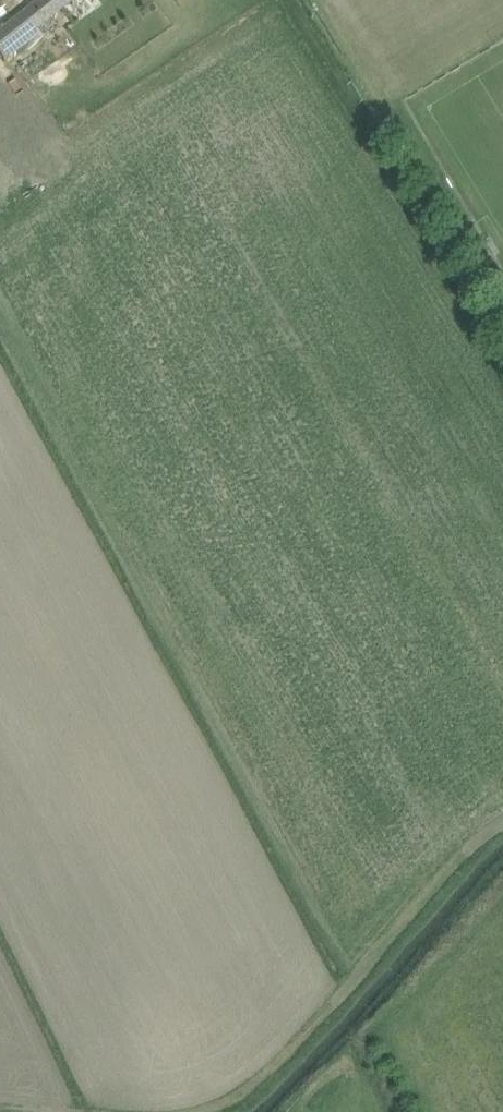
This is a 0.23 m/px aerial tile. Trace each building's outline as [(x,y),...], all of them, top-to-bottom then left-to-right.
[(0,30),(0,51),(4,56),(7,60),(40,34),(35,28),(36,27),(46,19),(70,0),(38,0),(0,30)]
